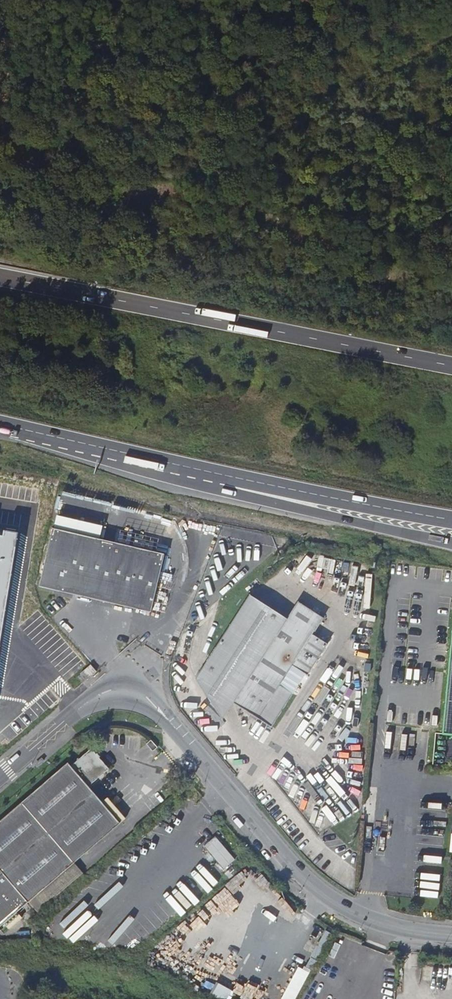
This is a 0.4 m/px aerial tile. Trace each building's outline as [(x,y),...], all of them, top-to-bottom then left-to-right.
[(6,621),(21,531),(0,528),(0,655),(6,621)] [(151,611),(164,554),(118,543),(54,529),(41,586),(151,611)] [(287,619),(250,595),(196,679),(223,719),(233,703),(272,727),(293,694),(280,685),(292,666),(307,675),(328,644),(313,635),(323,618),(298,602),(287,619)] [(6,621),(0,655),(0,665),(6,666),(13,622),(6,621)] [(444,736),(451,737),(451,646),(444,736)] [(97,672),(91,665),(81,674),(86,680),(97,672)] [(159,746),(151,738),(147,742),(154,751),(159,746)] [(19,913),(22,910),(26,915),(34,909),(28,903),(120,824),(102,802),(89,786),(108,769),(91,749),(71,766),(69,764),(0,823),(0,929),(19,913)] [(108,797),(102,802),(120,824),(126,818),(108,797)] [(236,860),(217,837),(205,847),(225,870),(236,860)] [(238,874),(232,868),(225,873),(231,880),(238,874)] [(324,965),(343,975),(358,949),(338,938),(324,965)] [(242,971),(229,964),(223,975),(236,982),(242,971)] [(216,990),(211,998),(235,998),(216,990)]
